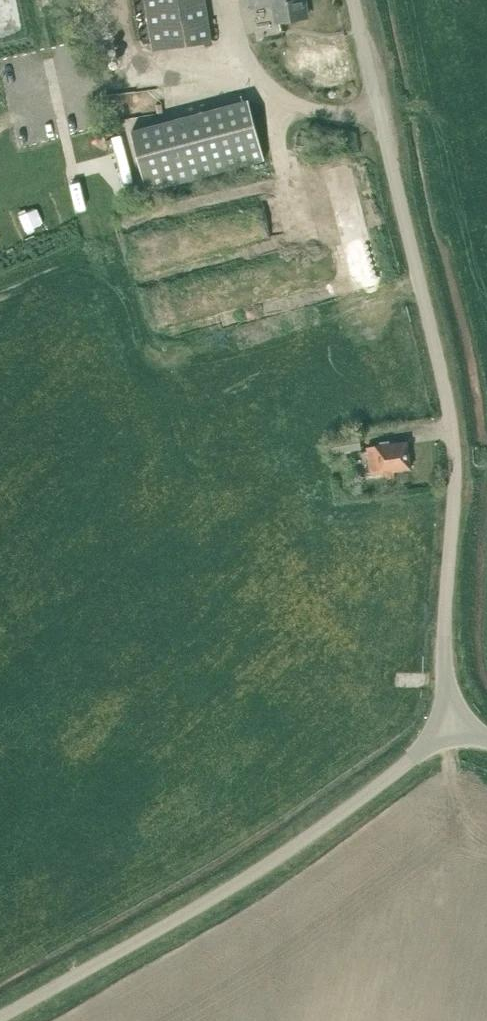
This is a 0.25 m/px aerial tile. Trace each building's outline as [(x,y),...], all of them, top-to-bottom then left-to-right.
[(152,51),(213,43),(207,0),(145,0),(152,51)] [(252,9),(275,7),(277,24),(308,20),(306,0),(251,0),(252,9)] [(148,191),(266,160),(250,99),(132,130),(148,191)] [(328,440),(329,447),(330,453),(362,448),(360,435),(328,440)] [(375,445),(367,446),(372,473),(385,471),(387,478),(395,477),(394,470),(410,467),(406,441),(376,446),(375,445)]
